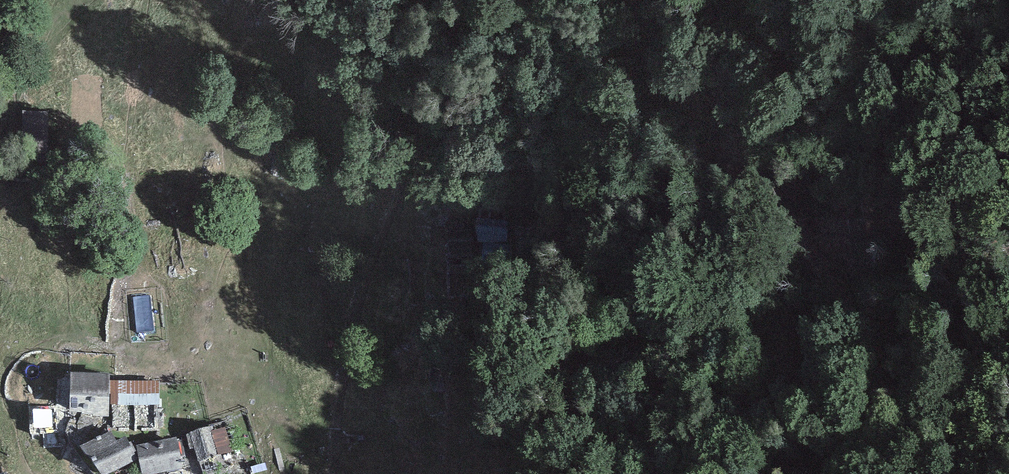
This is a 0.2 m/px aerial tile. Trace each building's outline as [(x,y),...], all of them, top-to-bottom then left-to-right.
[(55,106),(24,107),(24,150),(55,149),(55,106)] [(503,219),(478,218),(477,238),(502,239),(503,219)] [(109,416),(110,374),(71,373),(69,412),(81,412),(82,414),(93,414),(93,416),(109,416)] [(159,380),(111,380),(111,404),(159,404),(159,380)] [(194,448),(198,462),(233,451),(226,426),(214,430),(213,426),(185,434),(190,449),(194,448)] [(100,473),(108,473),(137,460),(126,437),(117,441),(110,430),(80,446),(100,473)] [(136,446),(142,473),(157,473),(182,469),(176,438),(136,446)]
